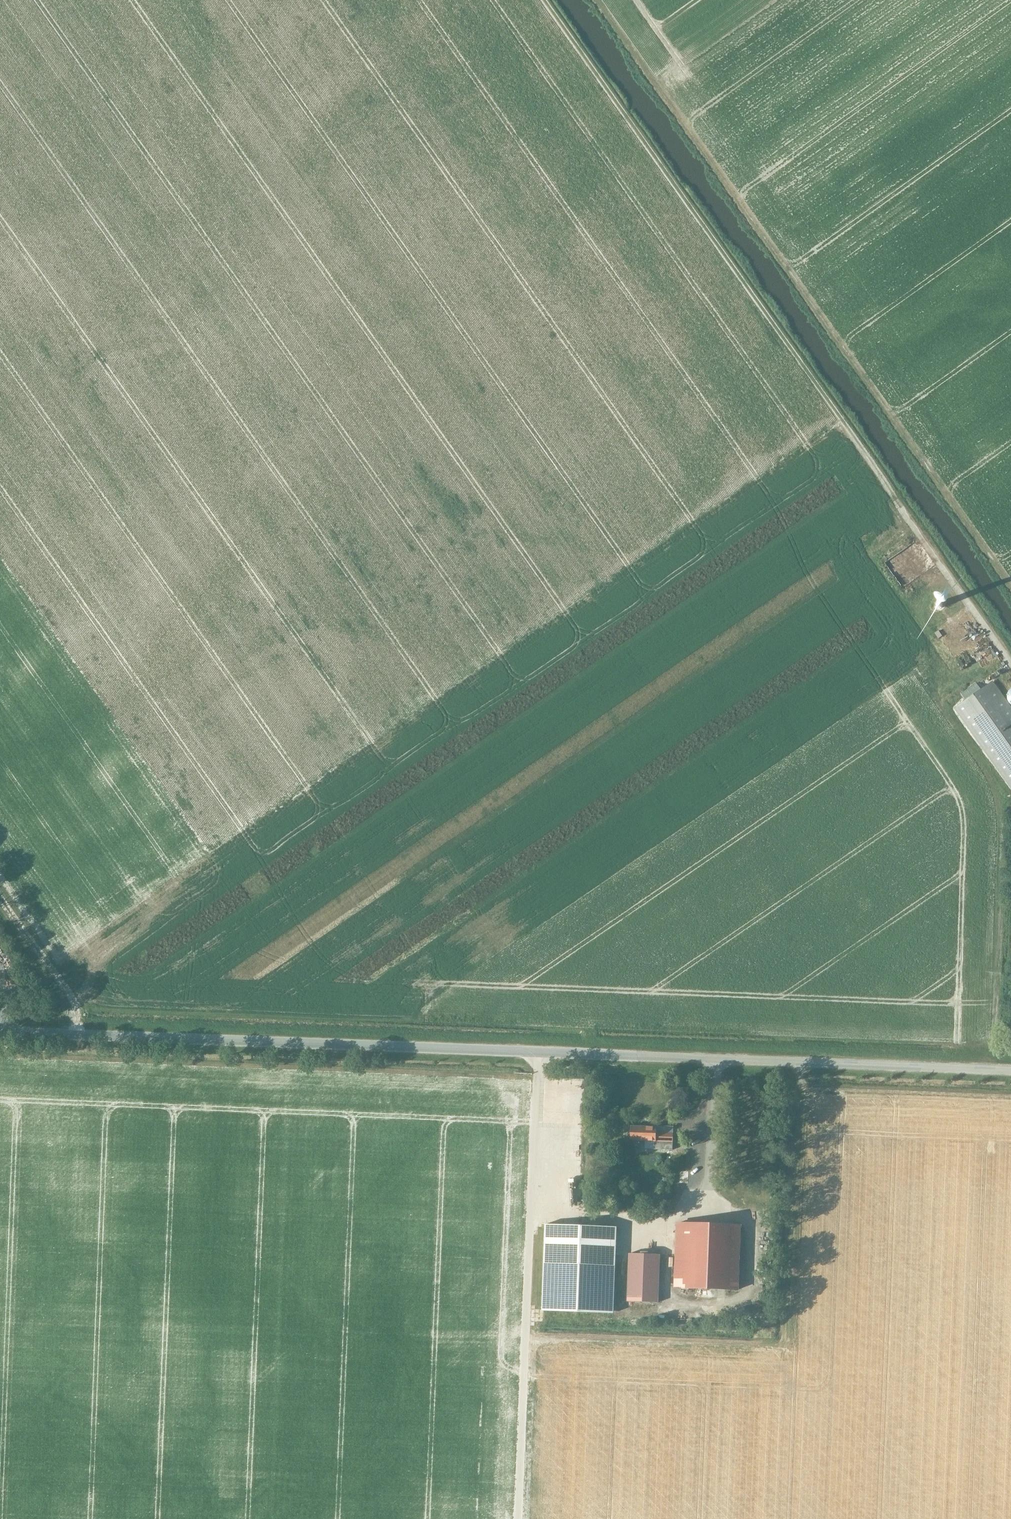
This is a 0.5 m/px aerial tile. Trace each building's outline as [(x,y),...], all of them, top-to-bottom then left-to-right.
[(907,545),(920,569),(929,565),(915,540),(907,545)] [(992,681),(986,687),(981,690),(976,683),(970,687),(961,693),(966,701),(960,705),(954,710),(1010,790),(1010,707),(992,681)] [(657,1133),(657,1126),(631,1125),(631,1140),(656,1142),(656,1149),(673,1150),(673,1134),(657,1133)] [(688,1171),(680,1171),(679,1183),(688,1183),(688,1171)] [(677,1222),(674,1288),(739,1291),(742,1225),(677,1222)] [(618,1227),(583,1226),(546,1224),(543,1308),(615,1310),(618,1227)] [(627,1301),(659,1302),(661,1255),(629,1253),(627,1301)]
